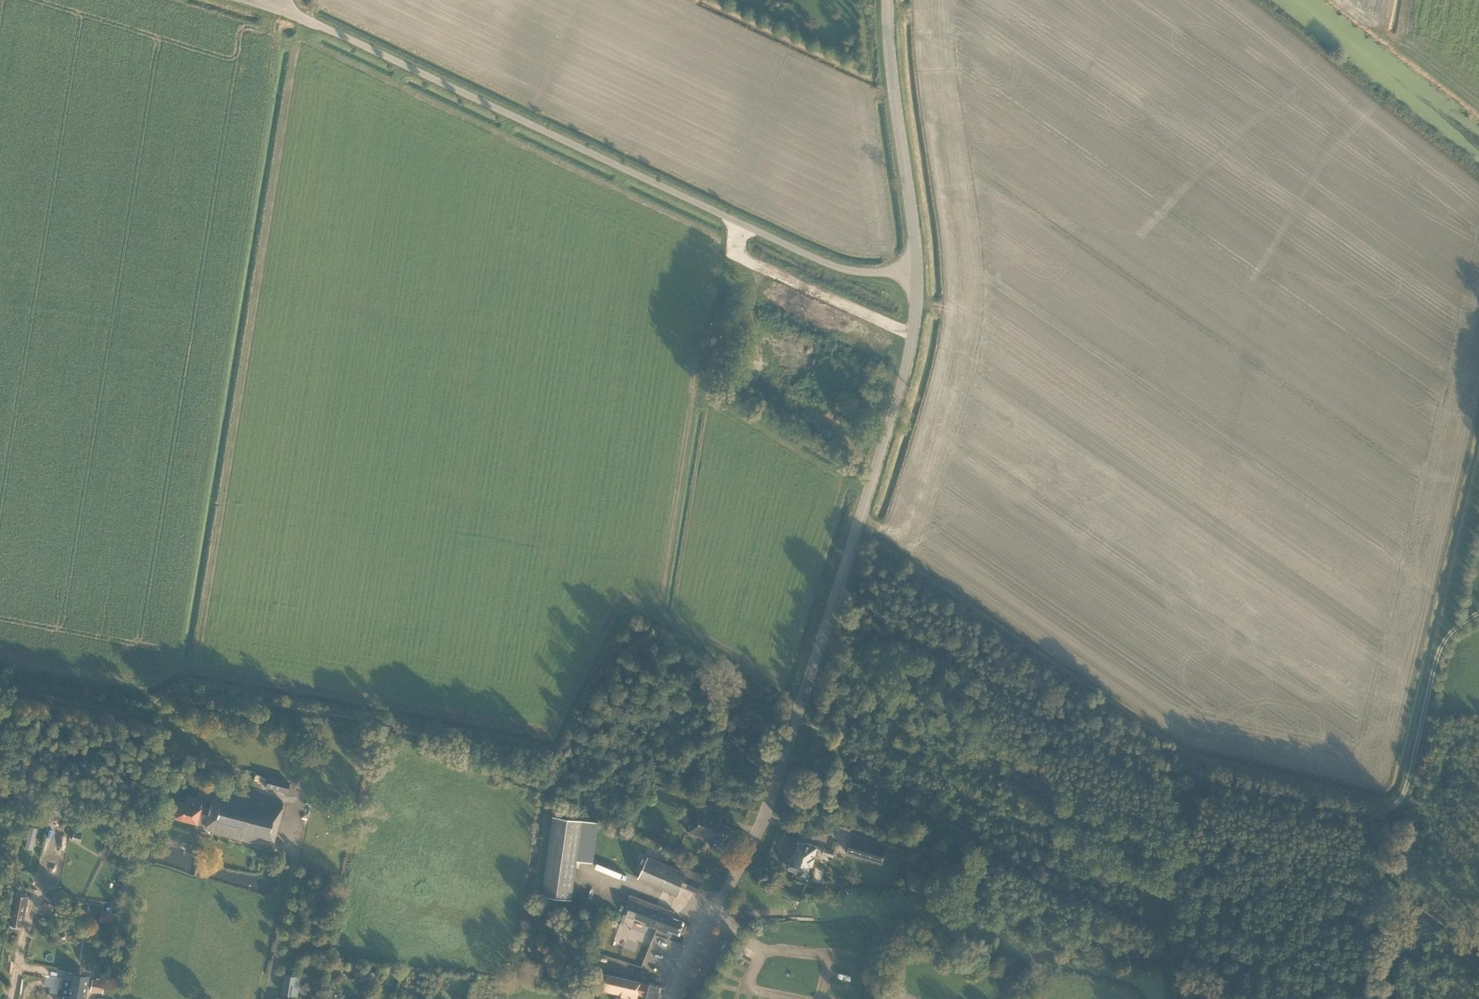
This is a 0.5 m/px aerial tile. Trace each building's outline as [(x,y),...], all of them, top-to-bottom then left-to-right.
[(878,332),(876,336),(891,341),(892,338),(878,332)] [(208,812),(204,827),(212,829),(212,831),(272,847),(283,801),(215,784),(209,807),(204,805),(207,793),(198,791),(197,797),(187,794),(185,802),(177,800),(174,814),(196,820),(198,810),(208,812)] [(723,850),(732,827),(720,822),(722,816),(695,807),(687,829),(713,839),(710,846),(723,850)] [(572,898),(583,819),(553,814),(542,893),(572,898)] [(80,841),(82,834),(74,831),(72,838),(80,841)] [(887,847),(851,836),(846,852),(882,863),(887,847)] [(815,855),(818,845),(808,842),(807,843),(798,840),(792,858),(792,857),(791,859),(788,858),(786,864),(789,865),(789,867),(798,870),(807,873),(810,864),(812,864),(815,855)] [(108,855),(111,849),(105,845),(102,851),(108,855)] [(834,850),(825,847),(823,853),(832,856),(834,850)] [(638,877),(649,882),(677,894),(681,885),(697,892),(704,874),(679,863),(677,868),(648,855),(645,860),(641,858),(636,869),(640,871),(638,877)] [(14,893),(8,923),(22,926),(28,896),(14,893)] [(679,932),(684,921),(673,916),(675,910),(632,894),(624,912),(647,921),(646,923),(657,928),(667,932),(668,928),(679,932)] [(99,909),(99,921),(112,921),(113,910),(99,909)] [(538,921),(543,933),(552,929),(547,917),(538,921)] [(600,921),(590,952),(612,959),(621,928),(600,921)] [(662,993),(662,992),(660,990),(661,989),(660,989),(661,985),(650,982),(649,983),(607,973),(607,974),(596,971),(594,981),(605,983),(603,990),(637,997),(638,992),(646,994),(646,996),(657,998),(658,998),(660,997),(661,997),(662,993)] [(63,998),(82,998),(82,997),(85,997),(89,974),(73,972),(71,982),(70,982),(68,994),(63,993),(63,998)] [(284,974),(282,993),(298,995),(300,975),(284,974)] [(104,980),(92,978),(90,990),(102,992),(104,980)]
